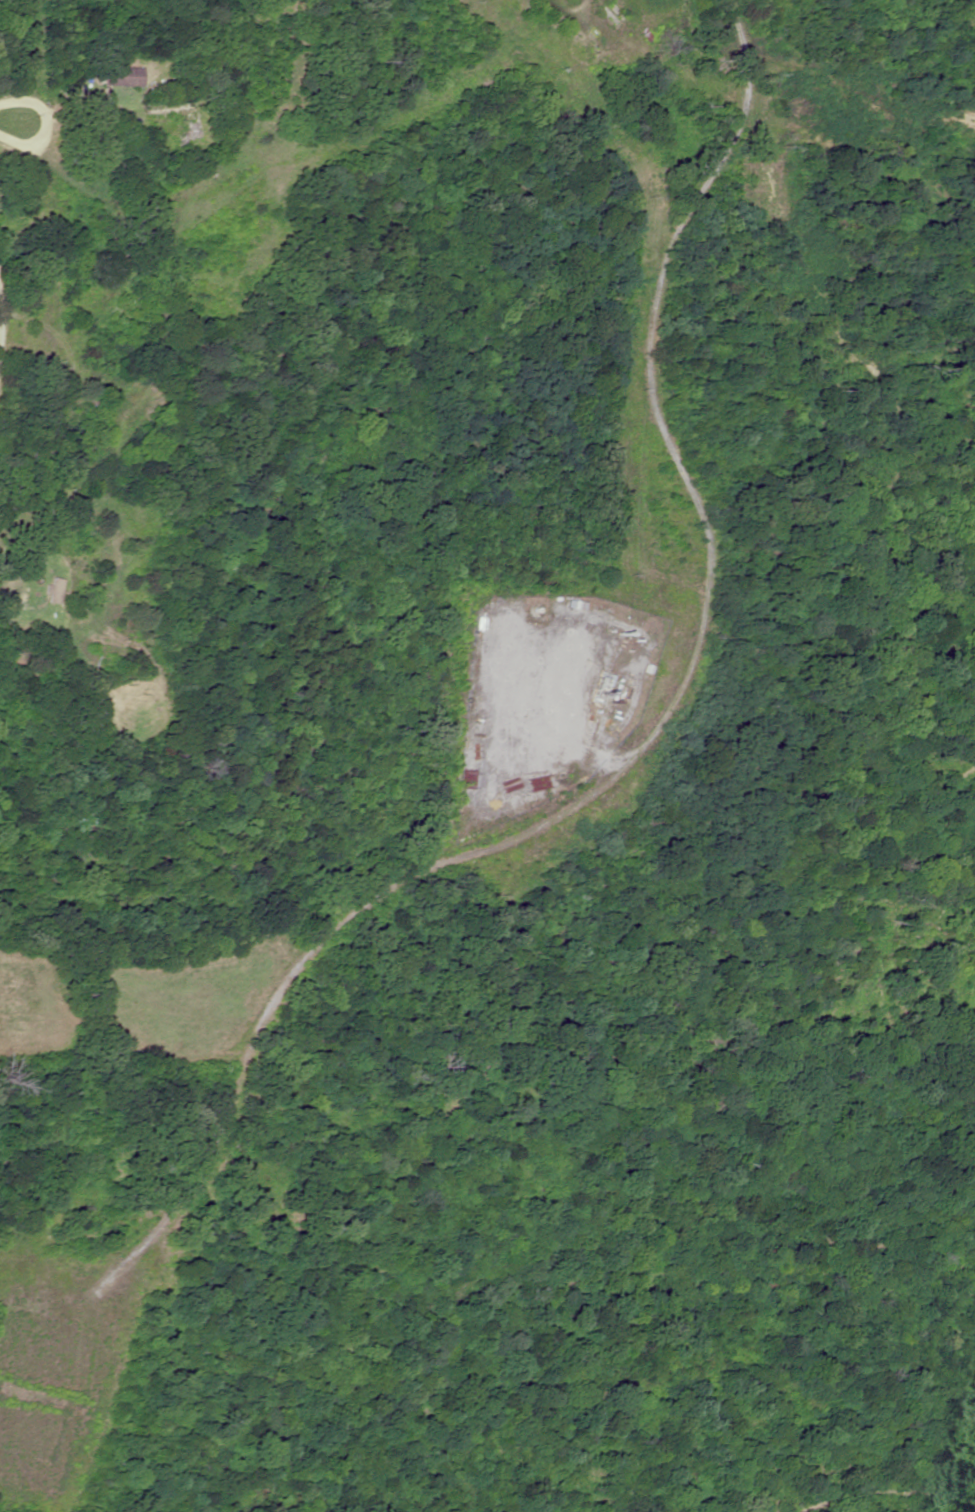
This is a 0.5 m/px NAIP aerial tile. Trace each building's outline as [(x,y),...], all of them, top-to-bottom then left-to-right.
[(141,68),(100,68),(100,87),(141,87),(141,68)] [(194,136),(194,105),(176,105),(176,136),(194,136)]
